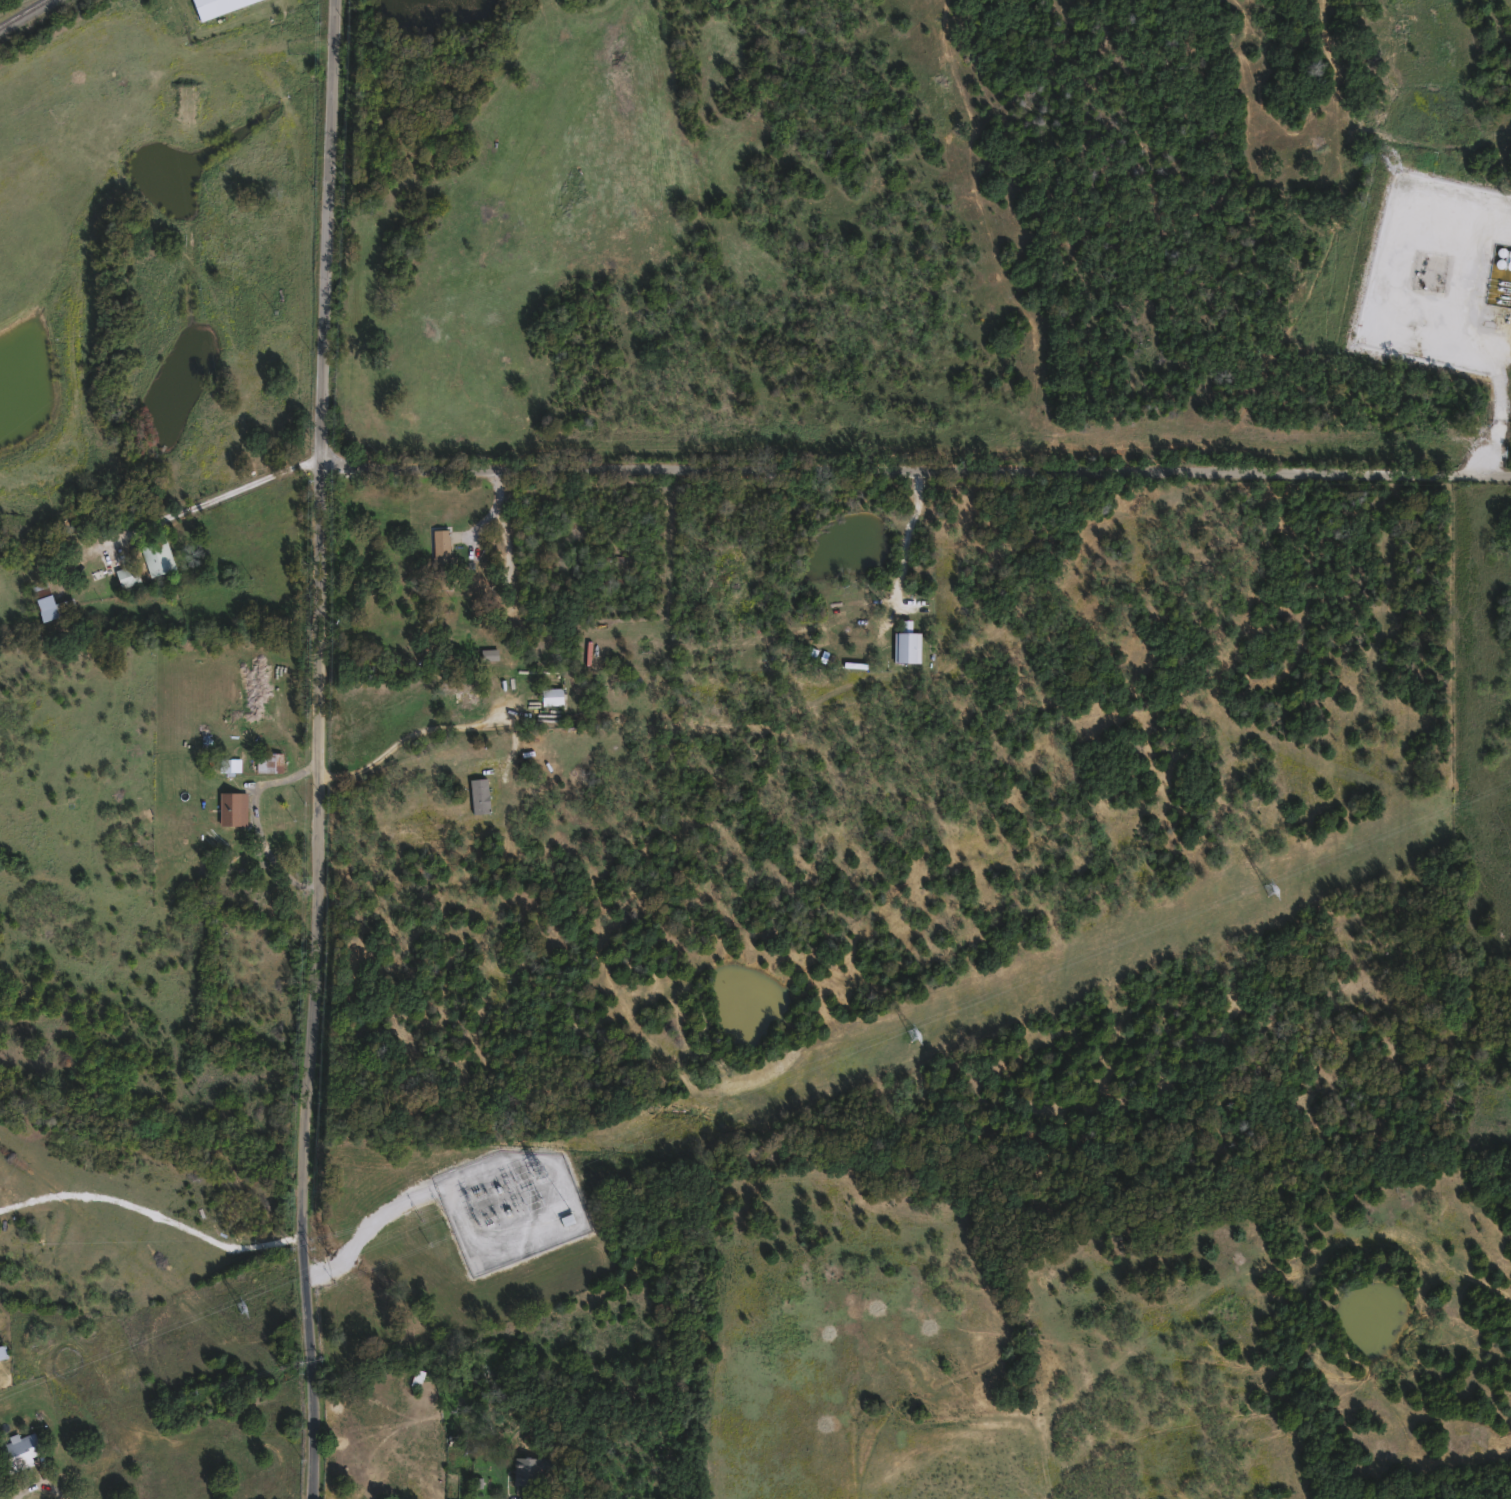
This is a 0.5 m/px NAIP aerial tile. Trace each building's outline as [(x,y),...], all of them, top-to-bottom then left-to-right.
[(200,20),(194,0),(263,0),(200,20)] [(434,566),(434,528),(451,528),(451,566),(434,566)] [(143,544),(169,539),(175,570),(149,575),(143,544)] [(124,586),(118,571),(135,564),(141,579),(124,586)] [(57,603),(67,600),(71,610),(45,620),(33,586),(48,580),(57,603)] [(470,692),(470,708),(459,708),(459,692),(442,692),(442,681),(479,681),(479,692),(470,692)] [(564,704),(543,704),(543,686),(564,686),(564,704)] [(284,751),(284,771),(258,771),(258,751),(284,751)] [(221,757),(236,757),(236,773),(221,773),(221,757)] [(490,811),(472,811),(472,777),(490,777),(490,811)] [(248,824),(220,824),(220,791),(248,791),(248,824)] [(8,1356),(0,1358),(0,1343),(5,1342),(8,1356)] [(411,1384),(416,1368),(426,1371),(421,1387),(411,1384)] [(7,1473),(0,1455),(0,1443),(36,1430),(43,1452),(33,1456),(35,1463),(7,1473)] [(516,1483),(517,1457),(557,1457),(557,1473),(547,1473),(547,1484),(516,1483)]
